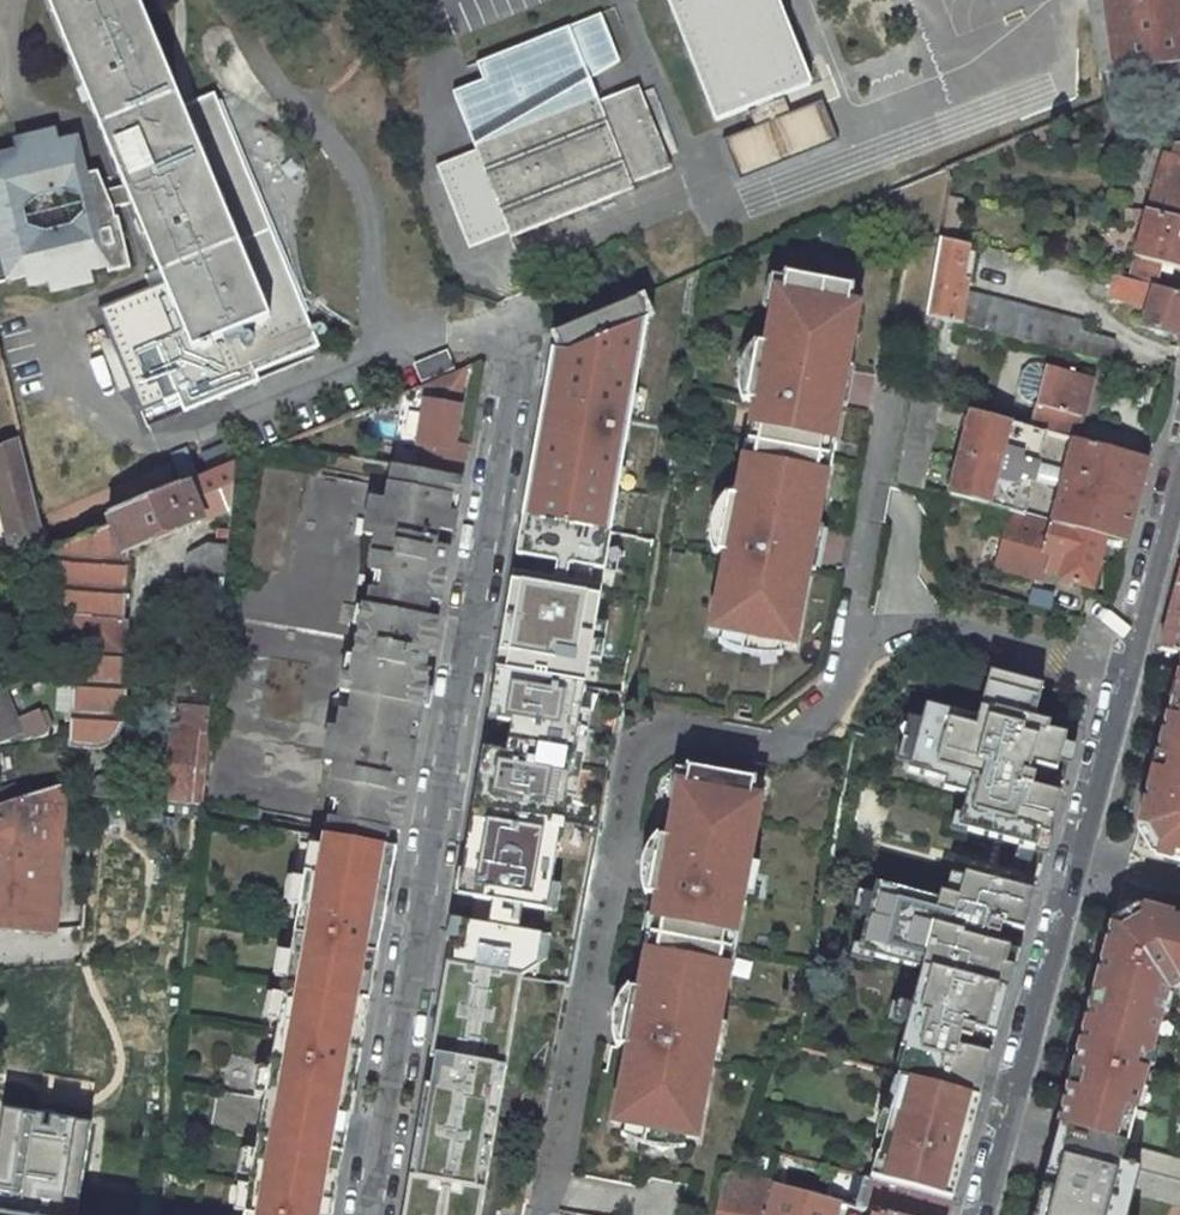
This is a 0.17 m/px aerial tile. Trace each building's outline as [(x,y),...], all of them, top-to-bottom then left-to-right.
[(0,167),(0,282),(27,275),(29,286),(49,281),(51,292),(92,283),(89,270),(106,266),(107,272),(130,266),(118,216),(115,217),(112,208),(131,202),(139,220),(146,217),(160,251),(153,253),(184,327),(132,349),(148,387),(157,383),(165,402),(178,396),(184,411),(258,380),(254,372),(318,346),(231,135),(218,140),(204,106),(185,114),(169,75),(162,78),(148,45),(155,42),(138,2),(131,4),(129,0),(55,0),(68,31),(61,33),(78,74),(85,71),(99,104),(92,107),(125,186),(107,194),(97,171),(85,174),(76,138),(58,143),(54,130),(14,140),(17,151),(0,155),(0,166),(0,167)] [(48,0),(61,33),(68,31),(55,0),(49,0),(48,0)] [(716,122),(810,85),(777,0),(668,0),(716,122)] [(1104,104),(1179,74),(1179,0),(1088,0),(1104,104)] [(620,60),(600,13),(476,62),(483,79),(452,91),(475,149),(435,165),(469,248),(508,232),(510,237),(634,188),(632,184),(671,168),(638,85),(599,100),(590,79),(620,60)] [(169,75),(155,42),(148,45),(162,78),(169,75)] [(99,104),(85,71),(78,74),(92,107),(99,104)] [(218,140),(231,135),(217,101),(204,106),(218,140)] [(1178,145),(1175,158),(1168,156),(1153,211),(1179,219),(1179,145),(1178,145)] [(1129,279),(1155,286),(1162,264),(1179,269),(1179,219),(1153,211),(1147,210),(1125,208),(1126,221),(1144,221),(1129,279)] [(146,217),(139,220),(153,253),(160,251),(146,217)] [(964,291),(972,245),(939,239),(925,315),(1107,363),(1113,339),(1080,331),(1083,321),(964,291)] [(712,551),(724,554),(723,560),(709,629),(721,632),(781,643),(793,645),(808,568),(802,567),(803,564),(800,564),(807,529),(809,530),(810,527),(815,528),(826,473),(815,471),(821,437),(832,439),(839,403),(834,402),(834,400),(832,399),(837,369),(840,370),(840,367),(846,368),(854,327),(842,325),(848,297),(850,286),(786,274),(783,289),(779,309),(771,307),(764,344),(756,343),(750,374),(737,372),(737,373),(739,384),(742,393),(754,395),(753,402),(750,415),(761,417),(754,455),(743,453),(736,490),(727,488),(721,519),(708,517),(707,527),(708,536),(711,551),(712,551)] [(1092,293),(1107,297),(1111,278),(1097,274),(1092,293)] [(1155,286),(1129,279),(1112,274),(1111,278),(1107,297),(1147,308),(1142,326),(1179,336),(1179,293),(1155,286)] [(619,468),(631,405),(626,404),(628,393),(633,394),(637,372),(647,318),(638,297),(554,331),(561,351),(549,357),(541,406),(552,408),(550,420),(553,420),(551,433),(547,432),(543,455),(533,454),(526,498),(533,500),(530,519),(607,532),(615,489),(617,479),(612,478),(614,467),(619,468)] [(737,372),(750,374),(756,343),(752,342),(746,348),(741,356),(738,364),(737,372)] [(453,367),(446,351),(415,364),(421,381),(453,367)] [(1029,403),(1038,405),(1048,367),(1040,364),(1031,365),(1026,372),(1021,389),(1023,397),(1029,403)] [(837,369),(832,399),(834,400),(834,402),(839,403),(846,368),(840,367),(840,370),(837,369)] [(1094,378),(1048,367),(1038,405),(1031,429),(1048,433),(1074,440),(1078,441),(1094,378)] [(421,386),(426,402),(458,407),(465,368),(421,386)] [(452,451),(459,408),(458,407),(426,402),(419,445),(452,451)] [(551,433),(553,420),(550,420),(552,408),(541,406),(533,454),(543,455),(547,432),(551,433)] [(1010,512),(1025,516),(1035,481),(1039,464),(1048,433),(1031,429),(971,413),(950,496),(1010,512)] [(761,417),(750,415),(745,441),(743,453),(754,455),(761,417)] [(815,471),(826,473),(832,439),(821,437),(815,471)] [(1105,537),(1127,543),(1149,459),(1078,441),(1074,440),(1065,471),(1061,488),(1051,523),(1105,537)] [(0,449),(0,513),(10,556),(41,543),(44,542),(20,441),(0,449)] [(429,456),(426,472),(462,478),(464,462),(429,456)] [(130,551),(230,510),(235,463),(107,515),(111,525),(123,554),(130,551)] [(1065,471),(1039,464),(1035,481),(1061,488),(1065,471)] [(331,818),(327,838),(383,848),(386,830),(399,832),(405,795),(404,794),(410,761),(411,761),(427,672),(423,671),(432,620),(424,619),(427,602),(439,605),(446,568),(444,568),(450,534),(452,534),(462,478),(426,472),(393,466),(387,501),(371,498),(364,535),(376,537),(370,572),(374,573),(382,574),(379,592),(371,590),(368,608),(364,607),(354,659),(351,675),(342,674),(339,692),(353,694),(346,730),(330,727),(324,762),(336,764),(329,800),(333,801),(342,802),(339,819),(331,818)] [(708,517),(721,519),(727,488),(723,488),(714,501),(708,517)] [(533,500),(526,498),(522,518),(530,519),(533,500)] [(1051,523),(1025,516),(1010,512),(994,567),(1029,576),(1033,577),(1039,579),(1041,571),(1061,576),(1060,580),(1092,588),(1105,537),(1051,523)] [(130,551),(123,554),(111,525),(47,552),(44,553),(75,659),(69,747),(97,750),(110,746),(118,736),(126,723),(130,653),(123,652),(116,652),(118,635),(124,630),(130,551)] [(802,567),(808,568),(815,528),(810,527),(809,530),(807,529),(800,564),(803,564),(802,567)] [(186,612),(220,615),(228,529),(218,528),(216,546),(206,545),(188,556),(186,580),(190,580),(186,612)] [(519,535),(512,578),(569,588),(573,560),(576,544),(519,535)] [(374,573),(371,590),(379,592),(382,574),(374,573)] [(559,644),(569,588),(512,578),(502,635),(559,644)] [(1176,586),(1159,649),(1179,655),(1179,587),(1176,586)] [(626,603),(623,616),(637,618),(639,605),(626,603)] [(623,616),(622,623),(635,625),(637,618),(623,616)] [(124,630),(118,635),(116,652),(123,652),(124,630)] [(764,654),(778,654),(781,643),(721,632),(718,643),(735,649),(750,652),(764,654)] [(345,657),(342,674),(351,675),(354,659),(345,657)] [(1137,826),(1154,856),(1179,863),(1179,852),(1166,848),(1170,832),(1165,824),(1149,820),(1179,704),(1179,667),(1137,826)] [(507,753),(482,749),(474,806),(532,817),(562,822),(584,684),(496,671),(488,720),(511,724),(507,753)] [(1034,787),(1038,769),(1058,774),(1061,760),(1073,763),(1077,748),(1063,745),(1066,736),(1048,731),(1050,722),(1036,718),(1043,687),(990,673),(978,718),(926,707),(923,721),(907,717),(894,766),(908,770),(907,773),(928,778),(925,790),(966,799),(960,817),(952,816),(949,829),(1047,852),(1063,795),(1034,787)] [(1,689),(19,734),(33,728),(15,684),(1,689)] [(19,734),(1,689),(0,690),(0,742),(19,734)] [(164,801),(201,804),(210,707),(182,704),(179,729),(171,728),(164,801)] [(1149,820),(1165,824),(1170,832),(1166,848),(1179,852),(1179,704),(1149,820)] [(743,819),(751,780),(686,768),(679,803),(672,801),(665,838),(657,837),(646,893),(654,895),(650,915),(660,918),(653,955),(642,953),(637,983),(635,990),(627,989),(616,1045),(624,1046),(609,1123),(621,1126),(680,1138),(690,1140),(693,1140),(709,1059),(705,1058),(709,1035),(713,1035),(721,997),(726,967),(715,965),(722,931),(733,934),(739,899),(754,821),(743,819)] [(92,782),(91,796),(117,798),(118,778),(97,776),(92,782)] [(55,932),(66,783),(2,805),(0,805),(0,928),(55,932)] [(333,801),(331,818),(339,819),(342,802),(333,801)] [(540,901),(531,900),(530,908),(579,916),(596,828),(562,822),(532,817),(525,852),(549,856),(540,901)] [(641,892),(646,893),(657,837),(652,836),(647,842),(642,851),(638,865),(638,877),(640,889),(641,892)] [(396,850),(383,848),(327,838),(323,837),(316,876),(303,873),(292,936),(284,985),(275,1035),(264,1101),(245,1214),(331,1214),(396,850)] [(463,861),(458,895),(510,904),(511,896),(495,894),(500,867),(463,861)] [(976,1033),(994,1037),(1014,967),(1006,965),(1009,949),(999,947),(1003,928),(1023,933),(1035,893),(966,874),(959,898),(941,893),(939,899),(875,883),(874,896),(858,892),(853,915),(868,919),(857,953),(923,968),(913,1009),(900,1075),(979,1096),(990,1056),(971,1050),(976,1033)] [(510,904),(458,895),(448,950),(514,960),(516,946),(519,927),(523,906),(510,904)] [(531,900),(511,896),(510,904),(523,906),(530,908),(531,900)] [(1111,926),(1064,1102),(1073,1104),(1118,937),(1132,941),(1142,935),(1146,921),(1179,930),(1179,919),(1140,909),(1111,926)] [(660,918),(650,915),(642,953),(653,955),(660,918)] [(1118,937),(1073,1104),(1064,1102),(1057,1126),(1125,1144),(1168,982),(1179,985),(1179,930),(1146,921),(1142,935),(1132,941),(1118,937)] [(528,929),(519,927),(516,946),(525,948),(528,929)] [(715,965),(726,967),(730,950),(733,934),(722,931),(715,965)] [(446,964),(434,1032),(509,1045),(521,977),(446,964)] [(611,1044),(616,1045),(627,989),(622,988),(616,996),(612,1004),(608,1019),(608,1030),(611,1043),(611,1044)] [(434,1032),(418,1125),(492,1138),(509,1045),(434,1032)] [(960,1113),(966,1093),(900,1075),(872,1180),(951,1201),(964,1150),(958,1138),(964,1114),(960,1113)] [(958,1138),(964,1150),(979,1096),(966,1093),(960,1113),(964,1114),(958,1138)] [(3,1112),(0,1134),(0,1214),(75,1214),(90,1125),(3,1112)] [(492,1138),(418,1125),(411,1173),(484,1184),(492,1138)] [(680,1138),(621,1126),(619,1137),(628,1142),(641,1146),(651,1149),(653,1149),(665,1150),(677,1149),(680,1138)] [(1057,1126),(1055,1133),(1047,1160),(1042,1180),(1032,1214),(1128,1214),(1137,1182),(1141,1168),(1120,1163),(1123,1153),(1125,1144),(1057,1126)] [(725,1170),(716,1214),(765,1214),(773,1184),(774,1180),(746,1174),(725,1170)] [(404,1214),(478,1214),(484,1184),(411,1173),(404,1214)] [(855,1207),(864,1209),(872,1180),(863,1178),(855,1207)] [(886,1214),(947,1214),(951,1201),(872,1180),(864,1209),(886,1214)] [(864,1209),(855,1207),(849,1205),(773,1184),(765,1214),(886,1214),(864,1209)]
